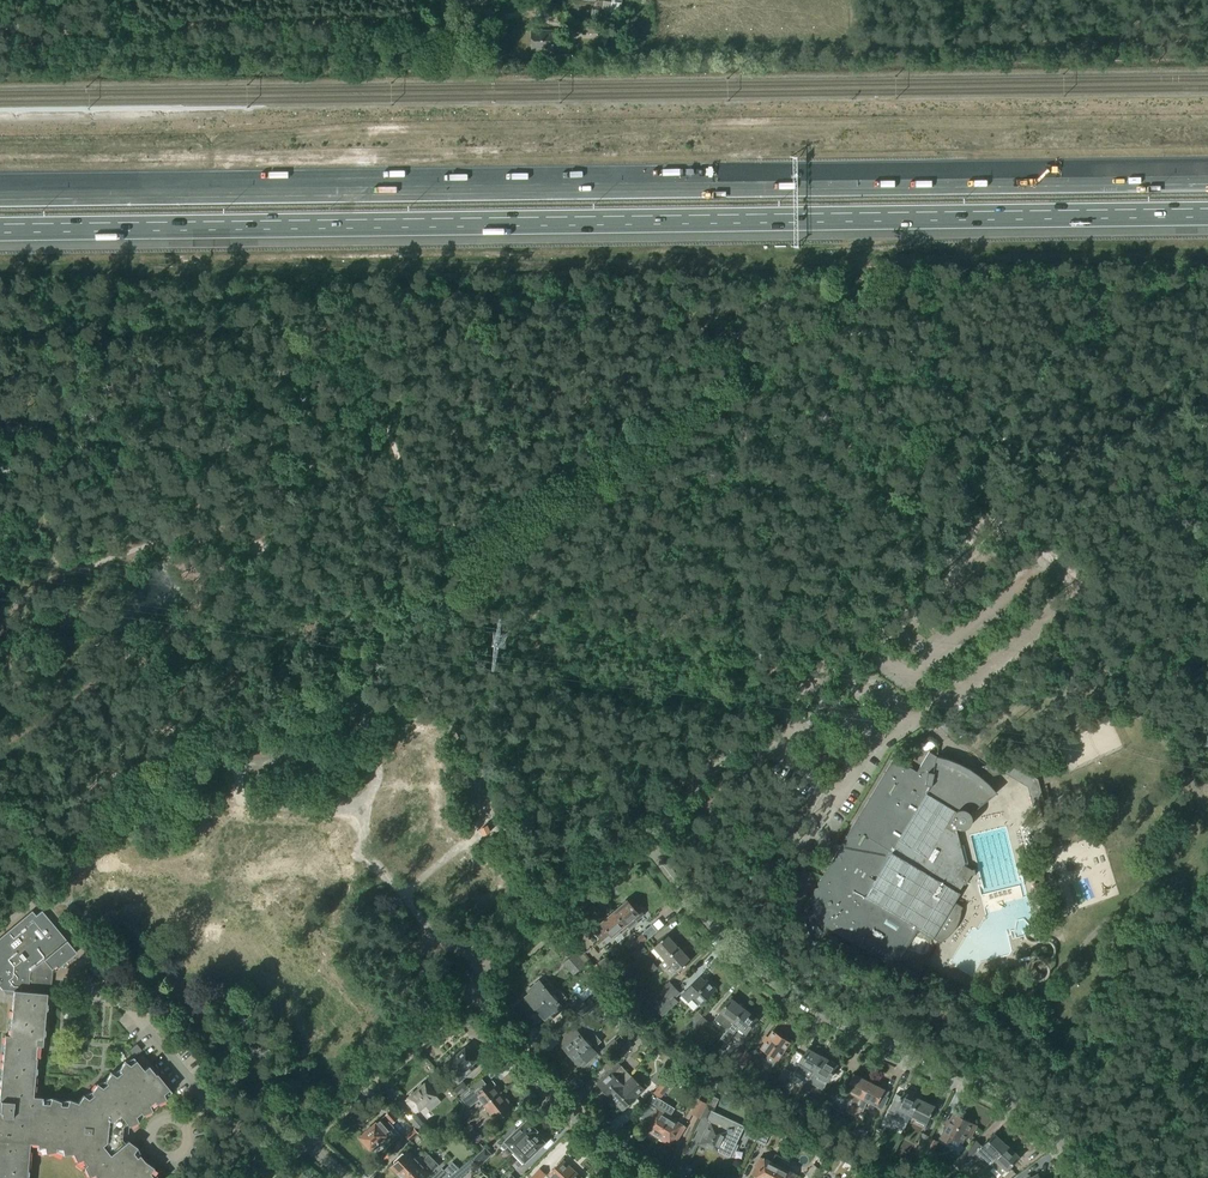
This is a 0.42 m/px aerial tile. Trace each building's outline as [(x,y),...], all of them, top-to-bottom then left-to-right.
[(622,0),(612,0),(610,13),(620,15),(622,0)] [(554,54),(554,51),(554,32),(531,32),(532,51),(540,51),(540,61),(546,61),(546,51),(549,51),(549,54),(554,54)] [(946,734),(951,730),(943,722),(939,726),(946,734)] [(979,775),(969,769),(959,763),(948,759),(936,756),(928,752),(917,772),(893,757),(844,840),(845,842),(842,843),(818,884),(819,887),(815,888),(810,897),(816,921),(887,964),(900,960),(918,929),(941,943),(943,940),(946,938),(948,937),(950,935),(952,933),(953,932),(954,930),(956,928),(957,927),(958,924),(958,923),(959,921),(960,919),(960,917),(961,914),(961,912),(961,910),(963,907),(955,902),(960,893),(958,892),(963,884),(965,885),(969,878),(967,877),(969,874),(971,875),(976,874),(974,869),(972,870),(966,866),(968,864),(963,845),(960,846),(956,827),(957,828),(958,828),(960,829),(961,829),(963,829),(964,829),(966,828),(967,828),(969,827),(970,826),(970,825),(971,824),(972,823),(972,822),(972,820),(972,819),(972,818),(972,817),(971,815),(971,814),(970,813),(996,792),(988,783),(979,775)] [(1037,779),(1006,760),(981,766),(982,770),(989,775),(1004,771),(1026,784),(1032,806),(1044,803),(1037,779)] [(1059,814),(1053,816),(1056,825),(1062,824),(1059,814)] [(1046,830),(1055,828),(1052,815),(1043,818),(1046,830)] [(626,925),(628,928),(630,930),(638,923),(637,921),(643,915),(637,908),(635,909),(627,900),(614,912),(626,925)] [(628,928),(626,925),(614,912),(593,929),(603,941),(610,934),(613,937),(619,931),(621,934),(628,928)] [(30,1143),(37,1144),(37,1149),(38,1149),(38,1146),(44,1147),(45,1153),(55,1151),(56,1148),(62,1148),(63,1155),(72,1153),(77,1162),(82,1159),(86,1164),(84,1166),(88,1177),(94,1174),(98,1177),(158,1177),(156,1175),(153,1177),(150,1173),(153,1167),(144,1161),(139,1155),(137,1157),(133,1152),(137,1147),(127,1140),(125,1142),(119,1136),(120,1129),(127,1123),(129,1126),(138,1122),(136,1116),(141,1112),(143,1115),(152,1110),(149,1105),(154,1101),(157,1103),(166,1099),(163,1093),(168,1089),(170,1092),(171,1091),(156,1073),(155,1074),(148,1065),(143,1069),(135,1060),(130,1065),(125,1061),(119,1069),(121,1072),(116,1076),(111,1072),(105,1081),(107,1083),(102,1087),(97,1084),(91,1092),(93,1095),(88,1099),(83,1095),(78,1102),(69,1099),(67,1105),(60,1104),(60,1101),(51,1097),(49,1103),(42,1103),(43,1099),(42,1099),(42,1097),(33,1096),(36,1057),(35,1057),(36,1045),(42,1046),(47,995),(51,996),(53,971),(57,968),(76,952),(67,941),(48,919),(44,914),(39,919),(35,914),(0,943),(0,955),(2,957),(0,958),(0,981),(8,990),(13,991),(9,1035),(4,1035),(0,1083),(0,1177),(26,1177),(30,1143)] [(652,925),(643,933),(643,934),(647,939),(657,932),(652,925)] [(637,949),(648,940),(647,939),(643,934),(632,943),(637,949)] [(654,947),(665,960),(679,948),(668,936),(654,947)] [(637,959),(647,951),(643,945),(632,953),(637,959)] [(679,948),(665,960),(660,965),(664,970),(670,965),(677,973),(691,960),(679,948)] [(574,975),(585,964),(575,953),(564,964),(574,975)] [(600,976),(607,971),(600,961),(593,966),(600,976)] [(648,969),(651,973),(657,967),(654,964),(648,969)] [(704,982),(700,977),(682,994),(689,1001),(691,999),(699,1006),(715,989),(706,981),(704,982)] [(551,994),(545,987),(548,985),(542,979),(531,988),(528,991),(530,993),(526,997),(536,1007),(551,994)] [(665,997),(675,987),(670,981),(660,991),(665,997)] [(589,987),(579,996),(580,997),(583,1001),(589,997),(594,992),(589,987)] [(663,1017),(678,1002),(675,999),(681,993),(675,987),(665,997),(654,1007),(663,1017)] [(557,1001),(551,994),(536,1007),(545,1019),(549,1015),(552,1018),(555,1015),(554,1015),(565,1005),(559,999),(557,1001)] [(572,1005),(577,1011),(585,1003),(583,1001),(580,997),(571,1004),(572,1005)] [(585,1003),(577,1011),(582,1017),(596,1004),(591,998),(585,1003)] [(744,1009),(731,998),(715,1019),(728,1030),(733,1023),(744,1009)] [(757,1019),(744,1009),(733,1023),(728,1030),(722,1037),(728,1042),(733,1035),(743,1043),(749,1034),(747,1033),(757,1019)] [(700,1032),(709,1022),(703,1016),(694,1027),(689,1033),(694,1038),(699,1032),(700,1032)] [(590,1037),(595,1032),(595,1031),(594,1029),(594,1028),(592,1026),(591,1025),(590,1025),(588,1025),(583,1019),(566,1034),(565,1033),(562,1036),(565,1039),(560,1043),(570,1054),(590,1037)] [(789,1043),(773,1031),(769,1037),(768,1037),(764,1042),(765,1043),(762,1048),(769,1053),(764,1060),(773,1066),(778,1059),(789,1043)] [(596,1043),(590,1037),(570,1054),(579,1064),(583,1061),(586,1064),(589,1061),(599,1052),(596,1047),(599,1045),(597,1043),(596,1043)] [(608,1056),(620,1045),(615,1039),(602,1050),(608,1056)] [(633,1047),(627,1041),(623,1045),(613,1055),(620,1061),(630,1051),(629,1051),(633,1047)] [(134,1057),(142,1050),(136,1044),(129,1050),(134,1057)] [(736,1064),(744,1053),(737,1048),(729,1059),(736,1064)] [(476,1060),(466,1049),(457,1057),(455,1055),(450,1059),(451,1061),(446,1066),(453,1074),(455,1073),(461,1079),(475,1066),(473,1063),(476,1060)] [(822,1057),(808,1049),(793,1074),(807,1082),(822,1057)] [(745,1067),(753,1056),(746,1051),(738,1062),(745,1067)] [(822,1057),(807,1082),(807,1083),(804,1089),(809,1092),(815,1081),(817,1082),(819,1078),(827,1082),(837,1065),(822,1056),(822,1057)] [(610,1098),(624,1084),(632,1076),(623,1067),(617,1062),(609,1070),(610,1071),(597,1084),(610,1098)] [(672,1068),(665,1062),(651,1080),(658,1086),(672,1068)] [(792,1072),(784,1068),(777,1078),(785,1083),(792,1072)] [(662,1096),(676,1079),(669,1073),(655,1090),(662,1096)] [(862,1095),(869,1082),(854,1074),(842,1097),(851,1101),(850,1104),(851,1105),(844,1119),(849,1122),(853,1115),(856,1107),(862,1095)] [(640,1084),(632,1076),(624,1084),(610,1098),(609,1099),(617,1107),(618,1106),(623,1111),(645,1089),(644,1088),(646,1086),(642,1082),(640,1084)] [(430,1111),(441,1101),(436,1096),(438,1093),(428,1081),(406,1100),(417,1112),(425,1105),(430,1111)] [(459,1095),(469,1087),(464,1082),(455,1090),(459,1095)] [(494,1086),(490,1082),(476,1093),(471,1087),(460,1096),(465,1102),(472,1097),(475,1101),(479,1098),(485,1105),(502,1091),(496,1084),(494,1086)] [(879,1106),(882,1100),(879,1098),(884,1089),(869,1082),(862,1095),(856,1107),(853,1115),(858,1118),(862,1110),(862,1111),(867,1101),(879,1106)] [(496,1122),(512,1109),(506,1101),(508,1100),(502,1091),(485,1105),(483,1106),(496,1122)] [(911,1116),(919,1099),(904,1092),(900,1100),(894,1097),(888,1111),(894,1113),(892,1117),(907,1124),(908,1122),(911,1116)] [(708,1144),(707,1147),(718,1152),(719,1150),(729,1155),(744,1125),(713,1111),(718,1101),(711,1098),(701,1118),(711,1122),(702,1141),(708,1144)] [(700,1118),(707,1103),(699,1099),(691,1114),(700,1118)] [(926,1123),(934,1106),(919,1099),(911,1116),(926,1123)] [(658,1137),(663,1128),(670,1117),(664,1113),(668,1107),(658,1101),(646,1120),(649,1122),(645,1129),(658,1137)] [(397,1119),(390,1111),(381,1119),(361,1137),(365,1142),(364,1145),(367,1148),(370,1148),(371,1149),(377,1144),(378,1145),(380,1143),(383,1146),(390,1140),(381,1130),(386,1125),(391,1121),(393,1123),(397,1119)] [(419,1130),(425,1126),(414,1114),(406,1121),(414,1129),(416,1127),(419,1130)] [(976,1125),(954,1114),(951,1120),(949,1120),(946,1125),(948,1126),(941,1138),(948,1142),(951,1135),(962,1141),(966,1133),(971,1135),(976,1125)] [(678,1140),(686,1127),(670,1117),(663,1128),(658,1137),(670,1144),(674,1138),(678,1140)] [(815,1132),(818,1125),(808,1120),(804,1127),(815,1132)] [(529,1122),(527,1121),(501,1145),(505,1150),(509,1146),(514,1152),(537,1131),(536,1129),(538,1128),(531,1121),(529,1122)] [(765,1146),(774,1126),(766,1122),(756,1142),(765,1146)] [(492,1141),(502,1132),(497,1126),(487,1135),(492,1141)] [(411,1141),(420,1133),(416,1128),(407,1136),(411,1141)] [(844,1131),(837,1128),(831,1139),(838,1142),(844,1131)] [(519,1168),(545,1143),(542,1139),(543,1138),(537,1131),(514,1152),(513,1154),(519,1160),(515,1164),(519,1168)] [(817,1143),(820,1137),(812,1133),(808,1139),(817,1143)] [(925,1148),(931,1137),(923,1133),(917,1144),(925,1148)] [(985,1166),(989,1163),(995,1158),(1007,1146),(995,1134),(983,1147),(982,1146),(974,1154),(985,1166)] [(932,1156),(938,1142),(931,1138),(924,1152),(932,1156)] [(839,1145),(834,1153),(840,1157),(845,1149),(839,1145)] [(1002,1175),(1020,1157),(1007,1145),(1007,1146),(995,1158),(989,1163),(1002,1175)] [(968,1147),(952,1164),(956,1168),(962,1168),(963,1167),(963,1164),(974,1153),(968,1147)] [(481,1165),(492,1155),(486,1149),(475,1159),(481,1165)] [(865,1150),(861,1156),(873,1162),(876,1156),(865,1150)] [(392,1167),(394,1168),(393,1170),(396,1174),(398,1173),(403,1177),(405,1177),(420,1164),(424,1160),(428,1155),(425,1152),(420,1156),(416,1160),(408,1151),(392,1167)] [(783,1157),(776,1154),(772,1162),(761,1157),(752,1175),(758,1177),(773,1177),(783,1157)] [(405,1177),(425,1177),(438,1165),(432,1158),(428,1155),(424,1160),(420,1164),(405,1177)] [(797,1174),(786,1169),(790,1161),(783,1157),(773,1177),(795,1177),(797,1174)] [(476,1165),(471,1159),(449,1177),(460,1177),(476,1165)] [(563,1161),(548,1177),(582,1177),(563,1161)] [(820,1169),(814,1165),(806,1174),(810,1177),(813,1177),(820,1169)] [(432,1177),(449,1177),(450,1177),(444,1171),(442,1169),(432,1177)] [(546,1175),(540,1169),(532,1177),(543,1177),(546,1175)]
